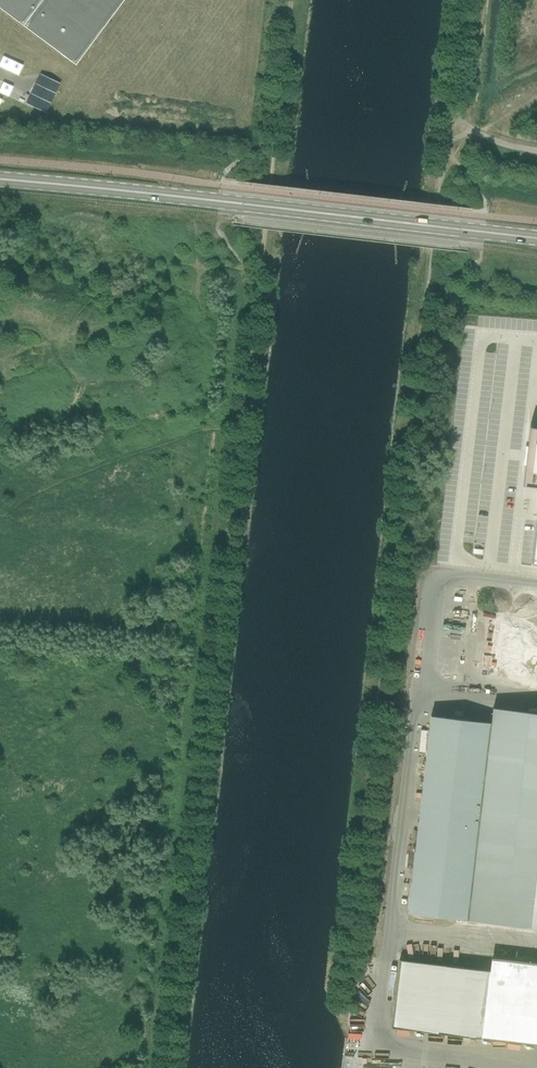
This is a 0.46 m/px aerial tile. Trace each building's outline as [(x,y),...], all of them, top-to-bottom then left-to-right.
[(76,65),(124,0),(0,0),(0,8),(76,65)] [(521,485),(525,486),(536,487),(536,428),(532,427),(528,426),(521,485)] [(454,686),(499,684),(498,647),(462,648),(462,654),(453,654),(454,686)] [(493,708),(491,723),(430,716),(407,913),(536,928),(536,713),(493,708)] [(391,1028),(438,1033),(438,1031),(482,1037),(482,1038),(536,1045),(536,963),(500,958),(490,966),(490,970),(399,960),(391,1028)]
